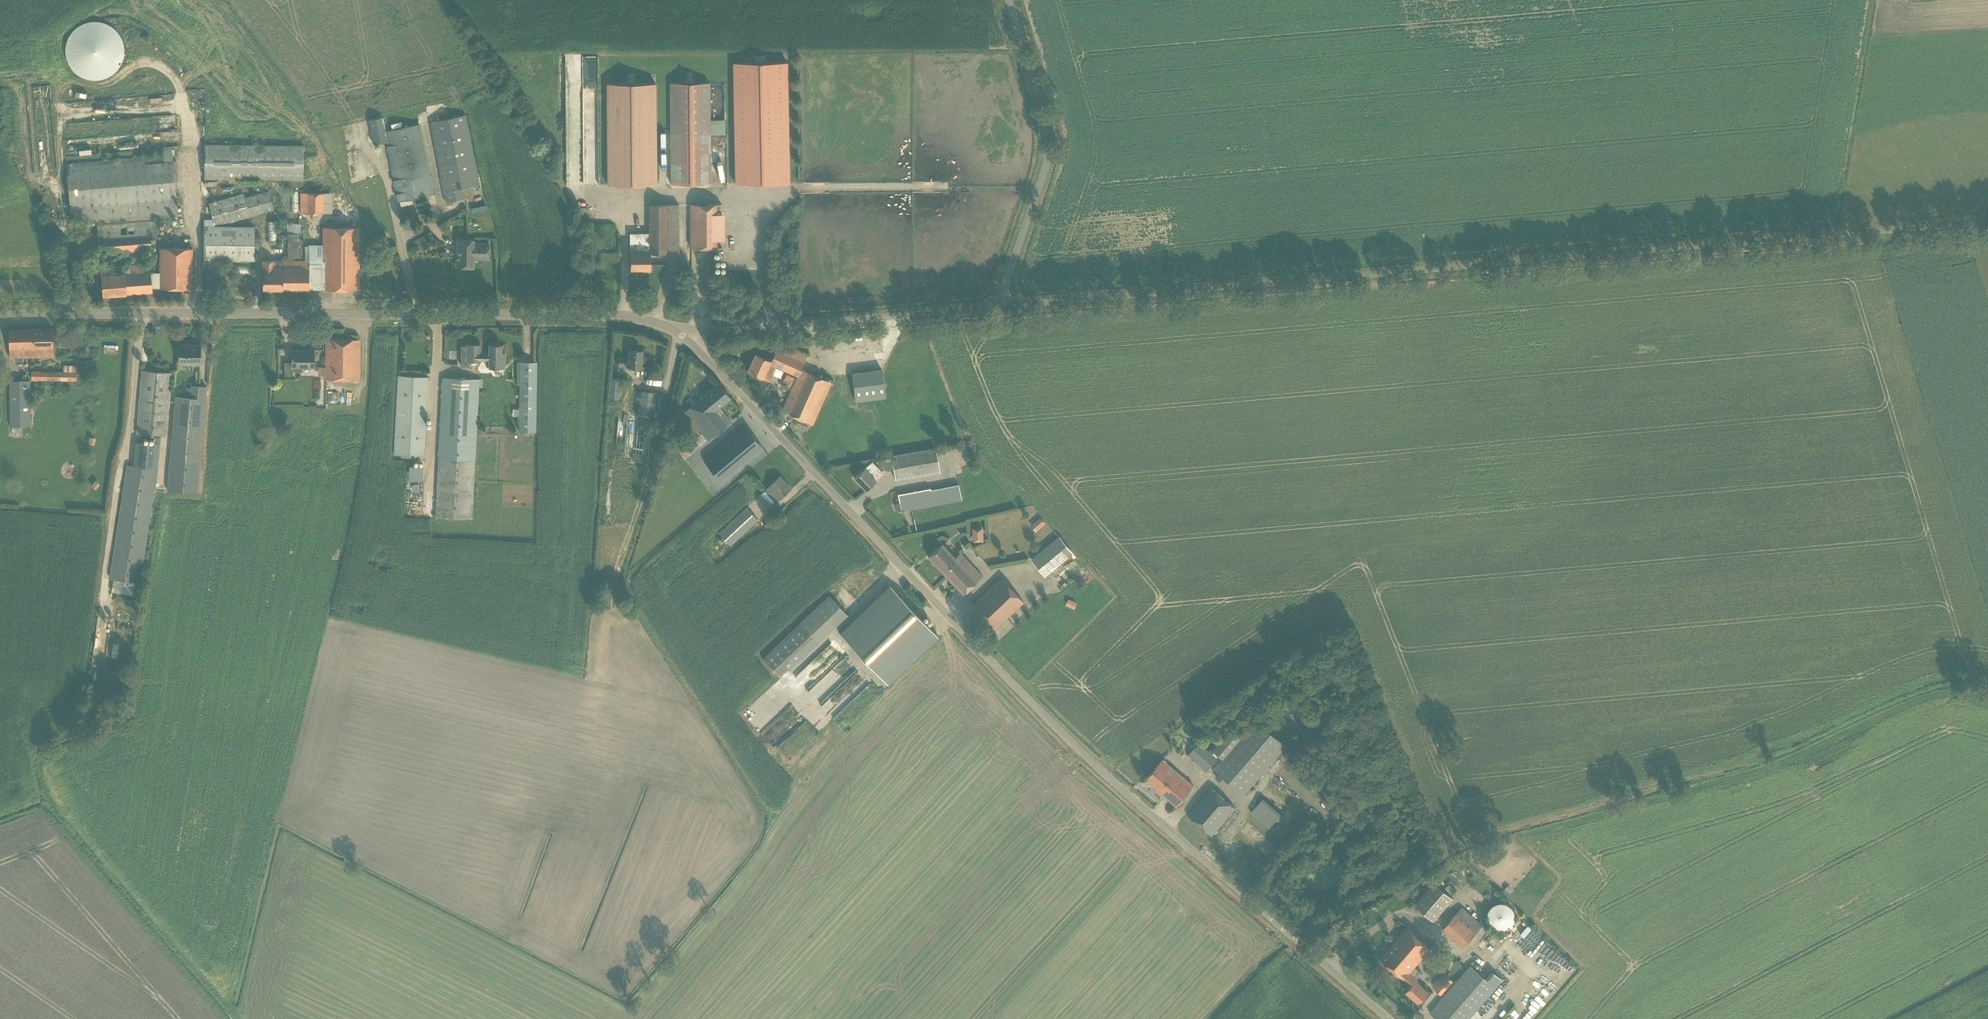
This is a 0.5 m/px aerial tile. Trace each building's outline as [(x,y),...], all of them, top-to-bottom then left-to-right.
[(114,74),(122,55),(123,52),(116,29),(100,22),(95,21),(73,27),(65,46),(65,49),(71,70),(91,79),(96,79),(114,74)] [(736,63),(736,184),(791,184),(791,63),(736,63)] [(670,83),(670,133),(670,184),(710,184),(710,133),(710,83),(670,83)] [(607,185),(657,184),(656,84),(606,85),(607,185)] [(464,190),(480,184),(465,115),(429,122),(445,203),(466,198),(464,190)] [(380,118),(368,120),(373,144),(385,142),(398,202),(399,202),(400,205),(413,202),(412,199),(414,199),(433,195),(419,125),(383,132),(380,118)] [(583,184),(598,184),(597,120),(592,120),(589,129),(585,128),(585,122),(571,122),(569,127),(569,130),(565,147),(565,148),(569,148),(569,154),(585,154),(585,163),(558,163),(581,169),(569,170),(569,178),(574,178),(575,175),(583,175),(583,184)] [(302,179),(303,145),(204,144),(204,179),(302,179)] [(160,219),(172,217),(177,216),(171,147),(162,147),(163,156),(66,164),(71,225),(96,223),(96,224),(160,219)] [(255,214),(273,209),(267,190),(244,197),(243,193),(208,203),(212,221),(204,221),(204,227),(203,259),(252,260),(253,250),(253,226),(217,225),(243,217),(255,214)] [(323,193),(300,193),(300,214),(323,214),(323,193)] [(643,234),(630,234),(630,270),(650,270),(650,253),(678,253),(678,205),(649,205),(649,243),(646,243),(646,252),(643,252),(643,234)] [(721,205),(690,205),(691,248),(722,248),(721,205)] [(160,221),(100,226),(97,226),(99,253),(152,249),(150,233),(161,232),(160,224),(172,223),(172,217),(160,219),(160,221)] [(276,239),(275,221),(268,221),(269,240),(276,239)] [(287,257),(301,257),(300,223),(286,223),(286,232),(287,232),(287,257)] [(264,260),(263,289),(359,289),(359,283),(360,227),(322,227),(321,244),(308,244),(308,260),(264,260)] [(457,240),(457,247),(457,257),(456,257),(456,267),(473,267),(473,259),(489,259),(489,243),(471,243),(471,240),(457,240)] [(101,268),(102,285),(103,295),(127,294),(127,293),(152,292),(152,288),(192,289),(192,249),(161,249),(161,274),(151,275),(151,272),(150,272),(149,269),(146,270),(146,263),(128,265),(128,266),(120,267),(111,267),(101,268)] [(136,251),(137,263),(144,263),(143,251),(136,251)] [(53,328),(9,329),(10,357),(53,356),(53,328)] [(358,379),(358,349),(358,339),(326,339),(326,349),(326,367),(326,376),(326,379),(358,379)] [(797,375),(782,411),(812,424),(831,382),(801,369),(807,354),(779,342),(771,360),(755,353),(747,371),(770,381),(777,366),(797,375)] [(200,344),(178,343),(178,364),(200,364),(200,344)] [(505,368),(505,353),(502,353),(502,345),(489,345),(489,353),(481,353),(481,345),(466,344),(466,346),(461,346),(461,365),(468,365),(468,361),(478,361),(486,361),(486,367),(488,367),(488,368),(505,368)] [(626,367),(641,368),(642,350),(629,349),(629,358),(619,357),(618,365),(626,366),(626,367)] [(284,362),(284,372),(284,375),(292,375),(292,367),(314,367),(314,350),(306,350),(306,353),(292,353),(292,362),(284,362)] [(519,415),(519,432),(536,432),(537,362),(520,362),(520,409),(519,415)] [(63,365),(63,372),(31,371),(31,379),(76,380),(77,365),(63,365)] [(142,370),(136,435),(154,436),(154,443),(135,442),(133,465),(127,465),(109,578),(113,579),(110,591),(134,595),(136,582),(140,583),(157,468),(160,437),(166,437),(170,383),(171,373),(142,370)] [(885,398),(882,370),(852,373),(855,401),(885,398)] [(789,389),(794,378),(786,374),(781,385),(789,389)] [(398,375),(394,454),(424,456),(428,391),(428,381),(429,381),(429,379),(428,379),(428,377),(398,375)] [(442,377),(437,517),(473,518),(478,379),(442,377)] [(611,377),(610,387),(609,397),(619,398),(621,378),(611,377)] [(10,380),(10,390),(11,427),(30,426),(29,380),(10,380)] [(718,384),(710,390),(684,412),(708,440),(723,427),(731,421),(719,407),(730,398),(718,384)] [(175,396),(170,463),(167,491),(197,493),(206,386),(191,385),(190,397),(175,396)] [(640,391),(639,401),(638,413),(618,412),(614,459),(647,462),(651,417),(654,417),(656,393),(640,391)] [(745,426),(737,432),(704,459),(725,485),(729,482),(729,483),(767,452),(745,426)] [(935,447),(891,455),(895,480),(922,475),(939,472),(935,447)] [(872,461),(864,468),(854,478),(865,490),(883,473),(878,467),(872,461)] [(421,480),(421,466),(407,466),(407,480),(421,480)] [(780,476),(760,494),(770,505),(775,500),(776,502),(791,488),(780,476)] [(898,510),(900,509),(901,512),(961,500),(959,490),(958,484),(930,490),(929,488),(897,494),(899,502),(896,503),(895,505),(896,509),(898,510)] [(713,497),(719,505),(733,496),(728,487),(713,497)] [(717,533),(729,545),(756,520),(745,507),(717,533)] [(1039,516),(1031,525),(1037,531),(1045,522),(1039,516)] [(972,520),(972,541),(982,541),(982,520),(972,520)] [(1073,553),(1060,537),(1032,560),(1045,576),(1073,553)] [(928,557),(963,594),(982,576),(960,552),(955,557),(942,544),(928,557)] [(1001,578),(973,605),(993,627),(1022,601),(1001,578)] [(938,636),(890,585),(840,632),(888,683),(938,636)] [(828,595),(762,658),(778,675),(786,668),(788,670),(847,614),(828,595)] [(1070,600),(1068,606),(1075,609),(1077,604),(1070,600)] [(1310,697),(1306,702),(1313,709),(1318,703),(1310,697)] [(1222,758),(1219,762),(1213,768),(1219,773),(1216,777),(1222,783),(1226,779),(1244,795),(1286,746),(1256,720),(1239,739),(1231,732),(1215,752),(1222,758)] [(1199,743),(1195,747),(1188,755),(1206,771),(1217,758),(1199,743)] [(1162,759),(1145,779),(1177,805),(1194,786),(1162,759)] [(1211,787),(1188,815),(1211,835),(1235,808),(1211,787)] [(1280,816),(1261,800),(1251,812),(1269,828),(1280,816)] [(1453,899),(1434,882),(1414,904),(1433,921),(1453,899)] [(1487,913),(1486,916),(1487,920),(1488,923),(1490,926),(1493,928),(1496,930),(1499,931),(1502,931),(1506,930),(1509,928),(1511,926),(1513,923),(1514,920),(1515,916),(1514,913),(1513,910),(1511,907),(1509,905),(1506,903),(1502,902),(1499,902),(1496,903),(1493,905),(1490,907),(1488,910),(1487,913)] [(1463,948),(1482,926),(1461,907),(1441,929),(1463,948)] [(1414,967),(1425,955),(1430,948),(1431,948),(1406,926),(1379,958),(1411,985),(1405,992),(1418,1003),(1425,995),(1428,991),(1417,981),(1419,979),(1418,978),(1418,977),(1421,973),(1414,967)] [(1436,1005),(1430,1013),(1437,1018),(1468,1018),(1495,988),(1470,966),(1436,1005)] [(1451,980),(1446,976),(1436,989),(1441,993),(1451,980)]
